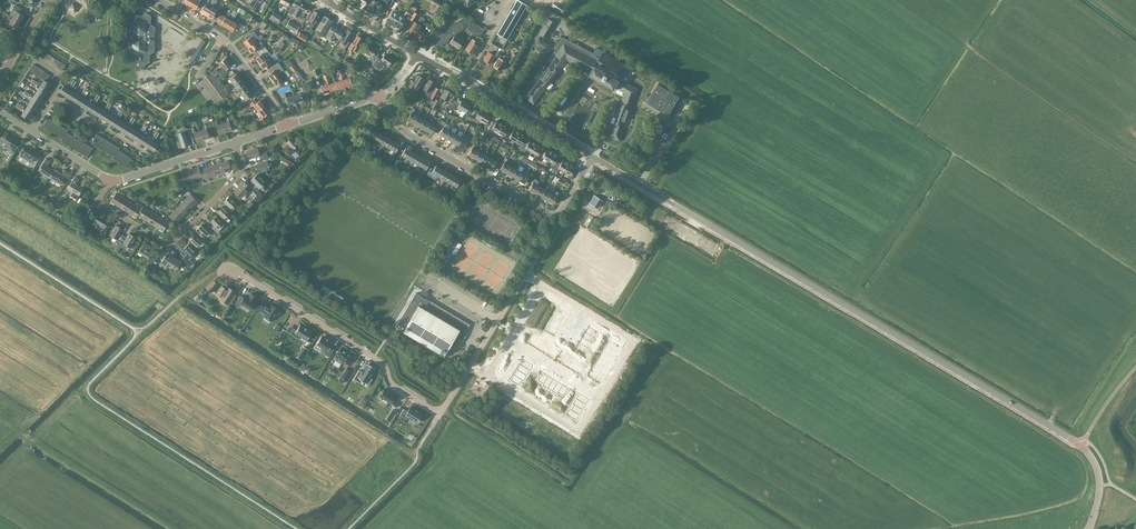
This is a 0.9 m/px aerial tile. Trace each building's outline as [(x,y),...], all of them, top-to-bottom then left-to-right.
[(192,1),(190,5),(195,9),(199,2),(198,1),(197,0),(193,0),(192,1)] [(294,1),(289,12),(293,14),(292,14),(297,17),(297,16),(301,19),(308,7),(295,0),(294,1)] [(368,7),(372,10),(373,11),(374,11),(378,13),(384,4),(385,5),(388,0),(372,0),(368,7)] [(496,34),(506,40),(526,4),(519,0),(516,0),(496,34)] [(72,2),(68,9),(74,13),(78,6),(72,2)] [(213,7),(215,4),(212,2),(210,5),(209,4),(208,5),(206,4),(204,5),(200,11),(206,15),(210,8),(211,6),(213,7)] [(15,5),(9,15),(20,22),(24,15),(18,12),(21,8),(15,5)] [(212,19),(216,12),(217,9),(213,7),(211,6),(210,8),(206,15),(212,19)] [(310,11),(306,18),(309,20),(307,23),(312,26),(314,23),(314,24),(320,14),(314,11),(313,13),(310,11)] [(392,12),(387,19),(399,26),(402,22),(404,19),(404,18),(392,11),(392,12)] [(122,45),(122,46),(122,51),(126,53),(126,61),(131,64),(131,66),(135,69),(140,68),(144,66),(144,64),(149,62),(149,54),(154,51),(155,26),(150,24),(150,15),(146,12),(141,15),(137,15),(132,12),(127,15),(127,23),(123,26),(122,31),(127,34),(126,43),(122,45)] [(274,12),(270,18),(278,22),(281,16),(274,12)] [(409,20),(413,22),(418,14),(414,12),(410,18),(409,20)] [(5,21),(3,25),(9,28),(11,24),(16,28),(20,22),(9,15),(7,18),(10,20),(9,23),(5,21)] [(216,21),(226,28),(230,21),(221,15),(216,21)] [(253,16),(249,20),(255,24),(258,20),(253,16)] [(335,36),(339,39),(343,32),(329,24),(331,21),(323,16),(314,32),(331,42),(335,36)] [(420,25),(422,22),(424,18),(421,16),(416,23),(414,22),(408,32),(414,36),(420,25)] [(465,28),(475,34),(479,36),(484,29),(472,22),(470,26),(469,25),(464,17),(433,36),(432,35),(429,41),(432,43),(432,42),(436,44),(437,43),(439,46),(447,41),(450,37),(454,34),(457,32),(465,28)] [(546,39),(554,26),(556,23),(547,18),(538,34),(546,39)] [(236,24),(233,22),(230,21),(226,28),(232,31),(236,24)] [(289,21),(286,27),(296,32),(300,27),(289,21)] [(263,22),(259,27),(258,27),(262,30),(266,24),(263,22)] [(426,25),(422,22),(420,25),(414,36),(421,39),(424,33),(421,31),(423,27),(424,28),(426,25)] [(347,41),(353,33),(347,29),(339,41),(344,44),(342,48),(345,50),(350,43),(347,41)] [(308,37),(300,32),(298,36),(306,41),(308,37)] [(457,32),(454,34),(454,35),(449,42),(454,45),(454,46),(457,48),(457,49),(463,40),(457,36),(458,34),(457,32)] [(247,47),(256,41),(255,40),(254,38),(252,36),(250,33),(245,37),(247,40),(243,42),(247,47)] [(355,53),(359,47),(358,46),(363,39),(357,35),(352,43),(351,42),(347,48),(355,53)] [(251,53),(254,50),(256,53),(264,46),(262,44),(260,45),(257,42),(260,40),(258,37),(255,40),(256,41),(247,47),(251,53)] [(471,53),(479,41),(475,38),(474,40),(471,39),(465,49),(467,51),(468,52),(469,53),(471,53)] [(588,75),(598,81),(613,89),(615,87),(625,93),(609,137),(620,140),(635,96),(637,92),(638,89),(621,79),(619,78),(620,76),(622,74),(623,75),(628,66),(596,48),(593,53),(562,38),(553,49),(557,52),(555,54),(557,56),(525,97),(533,104),(567,60),(590,72),(588,75)] [(546,49),(549,45),(539,38),(536,42),(546,49)] [(493,49),(495,50),(497,46),(491,43),(487,51),(488,51),(483,60),(489,64),(494,55),(491,53),(493,49)] [(367,60),(372,63),(377,57),(380,52),(377,50),(377,49),(370,44),(364,52),(370,56),(367,60)] [(270,55),(268,52),(264,46),(256,53),(258,56),(255,58),(260,63),(265,59),(270,55)] [(512,53),(508,61),(511,63),(516,55),(512,53)] [(381,59),(377,57),(372,63),(371,64),(380,70),(385,63),(389,65),(393,60),(384,54),(381,59)] [(277,63),(273,58),(270,55),(265,59),(260,63),(264,69),(266,66),(269,69),(277,63)] [(498,57),(493,66),(500,70),(508,57),(504,55),(502,60),(498,57)] [(213,75),(215,77),(217,80),(228,72),(226,69),(230,65),(225,58),(219,63),(222,66),(219,68),(220,70),(213,75)] [(270,73),(268,74),(272,80),(278,75),(283,71),(277,63),(269,69),(268,70),(270,73)] [(295,79),(301,75),(297,70),(292,74),(295,79)] [(230,88),(234,85),(241,79),(236,73),(229,79),(232,83),(228,86),(230,88)] [(376,77),(370,73),(368,76),(374,81),(376,77)] [(276,85),(282,81),(287,77),(286,75),(281,79),(278,75),(272,80),(276,85)] [(419,76),(418,75),(414,82),(412,80),(409,86),(410,87),(413,88),(414,86),(418,88),(424,78),(423,78),(423,77),(423,76),(421,75),(420,75),(419,76)] [(350,77),(342,80),(344,86),(352,84),(350,77)] [(431,79),(430,79),(429,79),(423,88),(427,90),(425,94),(429,97),(433,90),(430,89),(434,82),(434,81),(434,80),(431,78),(431,79)] [(37,84),(46,90),(50,84),(46,81),(43,79),(41,83),(39,81),(38,83),(37,84)] [(234,93),(238,90),(245,84),(241,79),(234,85),(236,88),(232,91),(234,93)] [(337,89),(344,86),(342,80),(335,82),(337,89)] [(159,96),(168,101),(176,87),(167,82),(159,96)] [(335,82),(328,84),(330,91),(337,89),(335,82)] [(36,91),(42,96),(46,90),(37,84),(37,85),(36,87),(38,88),(36,91)] [(238,98),(242,95),(249,89),(245,84),(238,90),(240,93),(236,96),(238,98)] [(328,84),(321,87),(323,93),(330,91),(328,84)] [(650,96),(645,95),(642,100),(646,102),(668,115),(679,97),(657,84),(650,96)] [(59,92),(65,96),(69,89),(70,87),(69,86),(68,85),(66,88),(63,85),(59,92)] [(435,88),(429,98),(433,100),(439,90),(435,88)] [(65,96),(71,99),(75,93),(69,89),(65,96)] [(253,94),(249,89),(242,95),(244,98),(240,101),(242,103),(246,100),(253,94)] [(441,97),(447,101),(450,103),(447,107),(449,108),(454,101),(452,100),(455,95),(452,94),(452,93),(445,89),(441,97)] [(36,91),(32,97),(39,102),(42,96),(36,91)] [(286,98),(288,105),(295,102),(293,96),(289,97),(288,92),(286,93),(283,94),(285,99),(286,98)] [(71,99),(77,103),(81,97),(75,93),(71,99)] [(301,93),(293,96),(295,102),(303,100),(301,93)] [(32,97),(28,103),(35,108),(39,102),(32,97)] [(77,103),(83,107),(87,100),(84,98),(81,97),(77,103)] [(456,110),(457,108),(466,113),(470,106),(464,102),(465,101),(459,97),(457,101),(455,100),(451,107),(456,110)] [(436,99),(431,107),(434,109),(439,101),(436,99)] [(93,104),(87,100),(83,107),(89,110),(93,104)] [(254,104),(259,110),(264,106),(260,100),(257,103),(254,100),(249,103),(252,106),(254,104)] [(31,113),(35,108),(28,103),(25,109),(31,113)] [(99,108),(93,104),(89,110),(95,114),(99,108)] [(269,112),(264,106),(259,110),(257,112),(260,115),(262,114),(263,116),(257,120),(260,124),(265,123),(269,119),(266,115),(269,112)] [(28,119),(31,113),(25,109),(24,109),(22,108),(22,109),(21,110),(23,111),(21,115),(28,119)] [(102,110),(99,108),(95,114),(100,118),(105,111),(102,110)] [(411,112),(407,119),(413,123),(417,116),(416,115),(412,113),(415,109),(412,108),(410,112),(411,112)] [(475,118),(475,117),(486,123),(490,116),(479,110),(478,112),(475,110),(472,116),(475,118)] [(100,118),(106,122),(110,115),(107,113),(105,111),(100,118)] [(419,111),(416,115),(417,116),(413,123),(419,127),(423,119),(422,119),(418,116),(421,112),(419,111)] [(433,130),(435,132),(445,115),(443,114),(436,126),(431,123),(433,119),(431,118),(428,122),(429,123),(425,130),(431,134),(433,130)] [(116,119),(110,115),(106,122),(112,125),(116,119)] [(424,115),(422,119),(423,119),(419,127),(425,130),(429,123),(428,122),(425,120),(427,116),(424,115)] [(439,134),(445,138),(449,130),(448,130),(444,127),(447,124),(444,122),(448,117),(445,115),(435,132),(439,134)] [(227,122),(222,123),(225,132),(231,130),(229,121),(228,116),(225,117),(227,122)] [(48,118),(42,126),(49,130),(54,122),(48,118)] [(116,119),(112,125),(118,129),(122,122),(116,119)] [(218,134),(225,132),(222,123),(217,125),(216,120),(214,121),(215,126),(216,126),(218,134)] [(493,129),(498,132),(503,123),(499,121),(499,122),(496,120),(495,123),(493,122),(487,131),(491,133),(493,129)] [(49,130),(56,135),(61,126),(54,122),(49,130)] [(118,129),(124,133),(128,126),(122,122),(118,129)] [(502,135),(500,138),(504,140),(509,132),(507,130),(509,127),(506,126),(507,125),(503,123),(498,132),(502,135)] [(204,129),(199,131),(202,139),(209,137),(206,129),(207,129),(205,124),(203,124),(204,129)] [(61,126),(56,135),(62,139),(66,132),(67,130),(61,126)] [(128,126),(124,133),(130,136),(134,130),(128,126)] [(449,130),(445,138),(451,141),(455,134),(454,133),(451,131),(453,127),(451,126),(448,130),(449,130)] [(193,133),(196,142),(202,139),(199,131),(195,132),(193,127),(191,128),(193,133)] [(137,132),(134,130),(130,136),(136,140),(140,134),(142,131),(139,129),(137,132)] [(454,133),(455,134),(451,141),(457,145),(462,137),(460,137),(457,135),(459,131),(457,129),(454,133)] [(511,133),(509,132),(504,140),(508,143),(510,138),(515,141),(520,132),(516,130),(514,129),(511,133)] [(371,137),(375,140),(373,144),(375,145),(378,141),(376,141),(381,133),(375,130),(371,137)] [(140,134),(136,140),(142,144),(146,137),(145,137),(147,134),(143,132),(142,131),(140,134)] [(180,140),(176,141),(178,148),(182,147),(188,145),(185,136),(186,135),(185,131),(179,132),(177,133),(179,137),(180,140)] [(66,132),(62,139),(61,140),(67,144),(73,136),(66,132)] [(517,148),(521,150),(526,141),(523,140),(526,136),(524,135),(524,134),(520,132),(515,141),(520,144),(517,148)] [(381,133),(376,141),(378,141),(381,144),(379,147),(381,149),(384,145),(383,144),(387,137),(381,133)] [(466,149),(470,142),(463,138),(465,134),(463,133),(460,137),(462,137),(457,145),(463,148),(464,148),(466,149)] [(91,143),(99,147),(104,139),(97,134),(91,143)] [(11,157),(15,152),(12,150),(13,148),(17,141),(7,135),(5,138),(2,136),(0,139),(0,150),(3,152),(5,148),(9,151),(7,154),(4,160),(8,162),(11,157)] [(67,144),(74,149),(79,140),(73,136),(67,144)] [(152,141),(146,137),(142,144),(148,147),(152,141)] [(289,145),(292,147),(289,149),(294,154),(297,151),(294,148),(297,145),(293,141),(295,139),(292,137),(291,138),(286,142),(285,141),(281,145),(285,149),(289,145)] [(387,137),(383,144),(384,145),(388,147),(385,151),(388,152),(390,148),(389,148),(393,140),(387,137)] [(112,144),(104,139),(99,147),(106,152),(112,144)] [(79,140),(74,149),(81,153),(86,144),(79,140)] [(393,140),(389,148),(390,148),(394,151),(391,154),(394,156),(396,152),(395,151),(397,148),(399,144),(397,143),(393,140)] [(526,149),(531,152),(536,143),(532,140),(532,141),(530,140),(528,143),(526,141),(521,150),(524,152),(526,149)] [(154,151),(158,145),(152,141),(148,147),(154,151)] [(468,155),(474,158),(478,151),(477,150),(473,148),(476,144),(474,143),(473,144),(470,143),(469,146),(471,147),(472,147),(468,155)] [(539,146),(540,145),(536,143),(531,152),(535,154),(533,158),(532,161),(535,163),(537,160),(542,151),(540,150),(542,147),(539,146)] [(92,148),(86,144),(81,153),(87,157),(92,148)] [(114,157),(118,150),(119,148),(112,144),(106,152),(114,157)] [(33,168),(37,161),(34,159),(38,154),(31,150),(32,149),(25,145),(20,153),(19,155),(31,163),(30,166),(33,168)] [(477,150),(478,151),(474,158),(480,162),(484,154),(483,154),(479,151),(482,147),(479,146),(477,150)] [(405,147),(401,155),(406,158),(403,161),(406,163),(408,159),(407,158),(411,151),(405,147)] [(248,159),(259,156),(261,160),(265,158),(262,151),(258,152),(257,148),(246,151),(248,159)] [(297,150),(297,151),(294,154),(289,149),(287,150),(295,159),(300,153),(297,150)] [(545,152),(542,151),(537,160),(541,162),(543,158),(548,160),(553,151),(549,149),(549,150),(547,149),(545,152)] [(113,159),(119,163),(125,154),(118,150),(114,157),(113,159)] [(486,150),(483,154),(484,154),(480,162),(486,165),(490,158),(489,157),(486,155),(488,151),(486,150)] [(411,151),(407,158),(408,159),(412,161),(410,165),(412,166),(414,162),(413,162),(417,154),(411,151)] [(550,167),(554,170),(559,161),(557,159),(559,156),(557,154),(553,151),(548,160),(553,163),(550,167)] [(489,157),(490,158),(486,165),(492,169),(494,165),(497,167),(501,160),(498,159),(497,161),(492,158),(494,154),(492,153),(489,157)] [(131,159),(125,154),(119,163),(126,167),(131,159)] [(417,154),(413,162),(414,162),(418,165),(416,169),(418,170),(420,166),(419,165),(423,158),(417,154)] [(273,156),(267,158),(261,160),(262,163),(256,165),(259,172),(269,169),(267,161),(269,161),(274,160),(273,156)] [(510,165),(509,165),(505,163),(508,158),(505,157),(503,161),(501,160),(497,167),(500,168),(500,169),(506,173),(510,165)] [(38,171),(49,178),(54,171),(47,166),(50,161),(46,158),(38,171)] [(423,158),(419,165),(420,166),(424,168),(422,172),(424,173),(426,170),(425,169),(429,163),(430,162),(423,158)] [(557,172),(559,168),(564,171),(569,162),(565,160),(563,159),(561,162),(559,161),(554,170),(557,172)] [(228,160),(221,162),(224,172),(231,170),(228,160)] [(510,165),(506,173),(512,176),(516,169),(515,168),(511,166),(514,162),(512,161),(509,165),(510,165)] [(217,175),(224,172),(221,162),(213,165),(217,175)] [(573,164),(569,162),(564,171),(569,174),(567,177),(570,180),(576,170),(573,169),(575,166),(573,165),(573,164)] [(522,172),(521,172),(518,169),(520,165),(518,164),(515,168),(516,169),(512,176),(518,180),(522,172)] [(213,165),(206,167),(209,177),(217,175),(213,165)] [(432,166),(429,171),(432,172),(432,173),(437,176),(434,179),(437,181),(439,177),(438,176),(442,169),(436,165),(435,167),(432,166)] [(194,179),(201,177),(202,177),(199,169),(198,167),(191,169),(194,179)] [(202,177),(201,177),(202,179),(209,177),(206,167),(199,169),(202,177)] [(524,168),(521,172),(522,172),(518,180),(524,183),(528,176),(524,173),(526,169),(524,168)] [(58,171),(55,169),(54,171),(49,178),(60,185),(65,178),(68,180),(71,174),(64,170),(61,175),(59,174),(60,173),(58,172),(58,171)] [(187,181),(194,179),(191,169),(184,171),(187,181)] [(448,172),(442,169),(438,176),(439,177),(443,179),(440,183),(443,184),(445,180),(444,180),(448,172)] [(454,176),(448,172),(444,180),(445,180),(449,182),(446,186),(449,188),(451,184),(450,183),(454,176)] [(253,187),(255,188),(258,191),(260,189),(260,188),(265,182),(257,174),(251,180),(255,184),(253,187)] [(459,188),(463,182),(460,180),(461,180),(454,176),(450,183),(451,184),(455,186),(453,190),(455,191),(457,187),(459,188)] [(75,177),(67,189),(72,192),(70,195),(76,199),(78,196),(79,196),(83,189),(76,184),(79,179),(75,177)] [(532,183),(528,190),(535,193),(539,186),(538,185),(534,183),(536,179),(534,178),(532,182),(532,183)] [(244,181),(234,192),(241,198),(248,191),(249,192),(251,190),(256,195),(254,198),(257,201),(263,196),(258,191),(255,188),(252,190),(244,181)] [(540,181),(538,185),(539,186),(535,193),(541,197),(545,190),(544,189),(540,187),(543,183),(540,181)] [(551,193),(550,192),(546,190),(549,186),(546,185),(544,189),(545,190),(541,197),(547,200),(551,193)] [(553,188),(550,192),(551,193),(547,200),(553,204),(557,197),(552,194),(555,190),(553,188)] [(110,202),(116,205),(117,206),(122,197),(116,193),(110,202)] [(190,194),(185,200),(192,207),(198,201),(190,194)] [(593,194),(589,203),(598,209),(603,200),(593,194)] [(224,202),(227,206),(225,208),(230,213),(232,210),(234,208),(233,207),(236,203),(236,202),(238,200),(234,196),(232,199),(230,196),(224,202)] [(129,201),(122,197),(117,206),(123,210),(129,201)] [(187,212),(192,207),(185,200),(180,205),(187,212)] [(123,210),(129,213),(130,214),(135,205),(129,201),(123,210)] [(141,209),(135,205),(130,214),(136,218),(138,216),(137,215),(141,209)] [(180,205),(174,210),(182,218),(187,212),(180,205)] [(221,216),(218,218),(223,223),(226,220),(226,221),(228,219),(226,217),(230,213),(225,208),(223,206),(217,212),(221,216)] [(137,215),(138,216),(144,220),(149,211),(143,207),(141,209),(137,215)] [(174,210),(169,216),(176,223),(182,218),(174,210)] [(144,220),(150,224),(156,215),(149,211),(144,220)] [(105,232),(110,225),(107,223),(109,221),(99,214),(94,222),(103,228),(102,230),(97,238),(100,240),(105,232)] [(150,224),(157,228),(162,219),(156,215),(150,224)] [(211,222),(214,226),(212,228),(216,233),(221,228),(220,226),(223,223),(218,218),(217,216),(211,222)] [(169,223),(162,219),(157,228),(163,232),(169,223)] [(120,234),(123,230),(116,225),(109,235),(117,239),(115,241),(113,245),(116,247),(118,243),(123,236),(120,234)] [(196,230),(199,234),(197,236),(202,241),(204,243),(206,241),(203,237),(209,231),(202,225),(196,230)] [(456,244),(458,241),(452,238),(454,233),(451,231),(441,247),(451,253),(456,244)] [(130,248),(136,238),(129,233),(126,237),(123,236),(118,243),(122,245),(123,244),(130,248)] [(202,241),(197,236),(195,234),(189,240),(193,244),(191,246),(195,251),(198,253),(200,251),(196,247),(202,241)] [(144,243),(138,252),(148,258),(154,249),(144,243)] [(194,256),(192,255),(195,251),(191,246),(189,244),(183,250),(187,254),(184,256),(181,258),(191,267),(193,265),(189,261),(191,259),(192,259),(193,259),(194,258),(194,257),(194,256)] [(181,262),(170,255),(168,257),(165,256),(159,266),(161,267),(162,266),(165,268),(168,263),(173,266),(172,267),(176,270),(177,269),(181,262)] [(208,285),(205,287),(209,292),(211,289),(217,284),(213,280),(208,285)] [(323,283),(320,288),(342,299),(344,294),(323,283)] [(221,286),(216,293),(222,297),(221,298),(227,302),(228,301),(231,302),(236,295),(233,294),(234,292),(228,288),(227,289),(221,286)] [(256,297),(250,293),(247,297),(244,295),(243,297),(240,295),(236,301),(239,303),(250,309),(254,302),(253,301),(256,297)] [(415,293),(395,327),(406,333),(444,356),(449,347),(453,350),(460,339),(462,341),(465,336),(463,335),(469,325),(415,293)] [(269,308),(262,303),(257,310),(265,315),(264,316),(271,320),(278,309),(271,305),(269,308)] [(559,308),(556,314),(564,319),(567,313),(559,308)] [(556,314),(553,319),(561,324),(564,319),(556,314)] [(553,319),(549,324),(558,329),(561,324),(553,319)] [(549,324),(546,329),(554,334),(558,329),(549,324)] [(306,340),(311,332),(306,329),(307,329),(304,327),(304,328),(299,325),(296,330),(293,328),(289,333),(299,339),(301,336),(306,340)] [(589,327),(586,332),(594,337),(597,332),(589,327)] [(586,332),(583,337),(591,342),(594,337),(586,332)] [(533,334),(528,342),(533,345),(538,337),(533,334)] [(538,337),(533,345),(538,348),(544,338),(539,335),(538,337)] [(333,349),(329,347),(332,343),(328,341),(329,340),(325,337),(325,338),(321,336),(316,344),(327,351),(325,354),(328,357),(333,349)] [(583,337),(579,342),(588,347),(591,342),(583,337)] [(544,338),(538,348),(543,351),(549,341),(544,338)] [(611,340),(607,346),(617,352),(621,346),(611,340)] [(549,341),(543,351),(548,354),(553,346),(554,344),(549,341)] [(579,342),(576,348),(584,353),(588,347),(579,342)] [(553,346),(548,354),(552,357),(557,349),(553,346)] [(607,346),(603,352),(614,358),(617,352),(607,346)] [(352,356),(340,348),(334,356),(336,357),(335,360),(341,364),(342,361),(347,364),(352,356)] [(302,349),(297,357),(301,360),(306,352),(302,349)] [(562,351),(557,360),(562,363),(567,354),(562,351)] [(603,352),(600,357),(610,364),(614,358),(603,352)] [(567,354),(562,363),(567,366),(572,357),(573,356),(568,353),(567,354)] [(572,357),(567,366),(571,369),(577,360),(572,357)] [(600,357),(596,363),(606,370),(610,364),(600,357)] [(523,359),(519,365),(529,371),(532,365),(523,359)] [(577,360),(571,369),(576,371),(581,363),(577,360)] [(581,363),(576,371),(581,374),(587,365),(582,362),(581,363)] [(596,363),(593,369),(603,375),(606,370),(596,363)] [(361,372),(358,370),(353,379),(358,382),(361,378),(369,383),(372,378),(369,377),(374,369),(366,364),(361,372)] [(519,365),(516,370),(526,376),(529,371),(519,365)] [(346,369),(340,377),(347,381),(350,376),(349,375),(351,372),(346,369)] [(593,369),(589,375),(599,381),(603,375),(593,369)] [(516,370),(513,375),(521,380),(523,381),(526,376),(516,370)] [(542,373),(537,381),(542,384),(541,385),(542,386),(548,376),(542,373)] [(513,375),(510,380),(518,385),(521,380),(513,375)] [(548,376),(542,386),(546,389),(552,379),(548,376)] [(552,379),(546,389),(551,391),(557,382),(552,379)] [(557,382),(551,391),(556,394),(562,385),(557,382)] [(562,385),(556,394),(557,393),(562,396),(567,388),(562,385)] [(393,400),(396,396),(384,388),(379,396),(397,407),(399,403),(393,400)] [(578,393),(575,399),(585,405),(588,399),(578,393)] [(496,403),(493,408),(498,411),(500,407),(504,409),(510,400),(504,396),(499,404),(496,403)] [(575,399),(572,404),(582,410),(585,405),(575,399)] [(510,400),(504,409),(508,411),(505,416),(510,419),(513,413),(510,411),(515,403),(510,400)] [(569,409),(578,415),(582,410),(572,404),(573,405),(570,410),(569,409)] [(407,411),(403,409),(399,415),(405,419),(407,416),(412,419),(413,418),(417,421),(422,414),(417,411),(417,410),(417,411),(415,410),(415,409),(410,406),(407,411)] [(516,415),(513,420),(517,423),(520,419),(524,421),(530,412),(524,408),(519,416),(516,415)] [(569,409),(565,415),(575,420),(578,415),(569,409)] [(530,412),(524,421),(528,424),(525,428),(530,431),(533,425),(530,423),(535,415),(530,412)] [(536,427),(533,433),(537,435),(540,431),(544,434),(550,424),(544,421),(539,429),(536,427)] [(550,424),(544,434),(547,436),(545,440),(550,443),(553,437),(550,436),(555,428),(550,424)] [(556,439),(553,445),(557,448),(560,443),(564,446),(569,436),(564,433),(559,441),(556,439)] [(569,436),(564,446),(567,448),(565,452),(570,455),(573,449),(570,448),(575,440),(569,436)]
